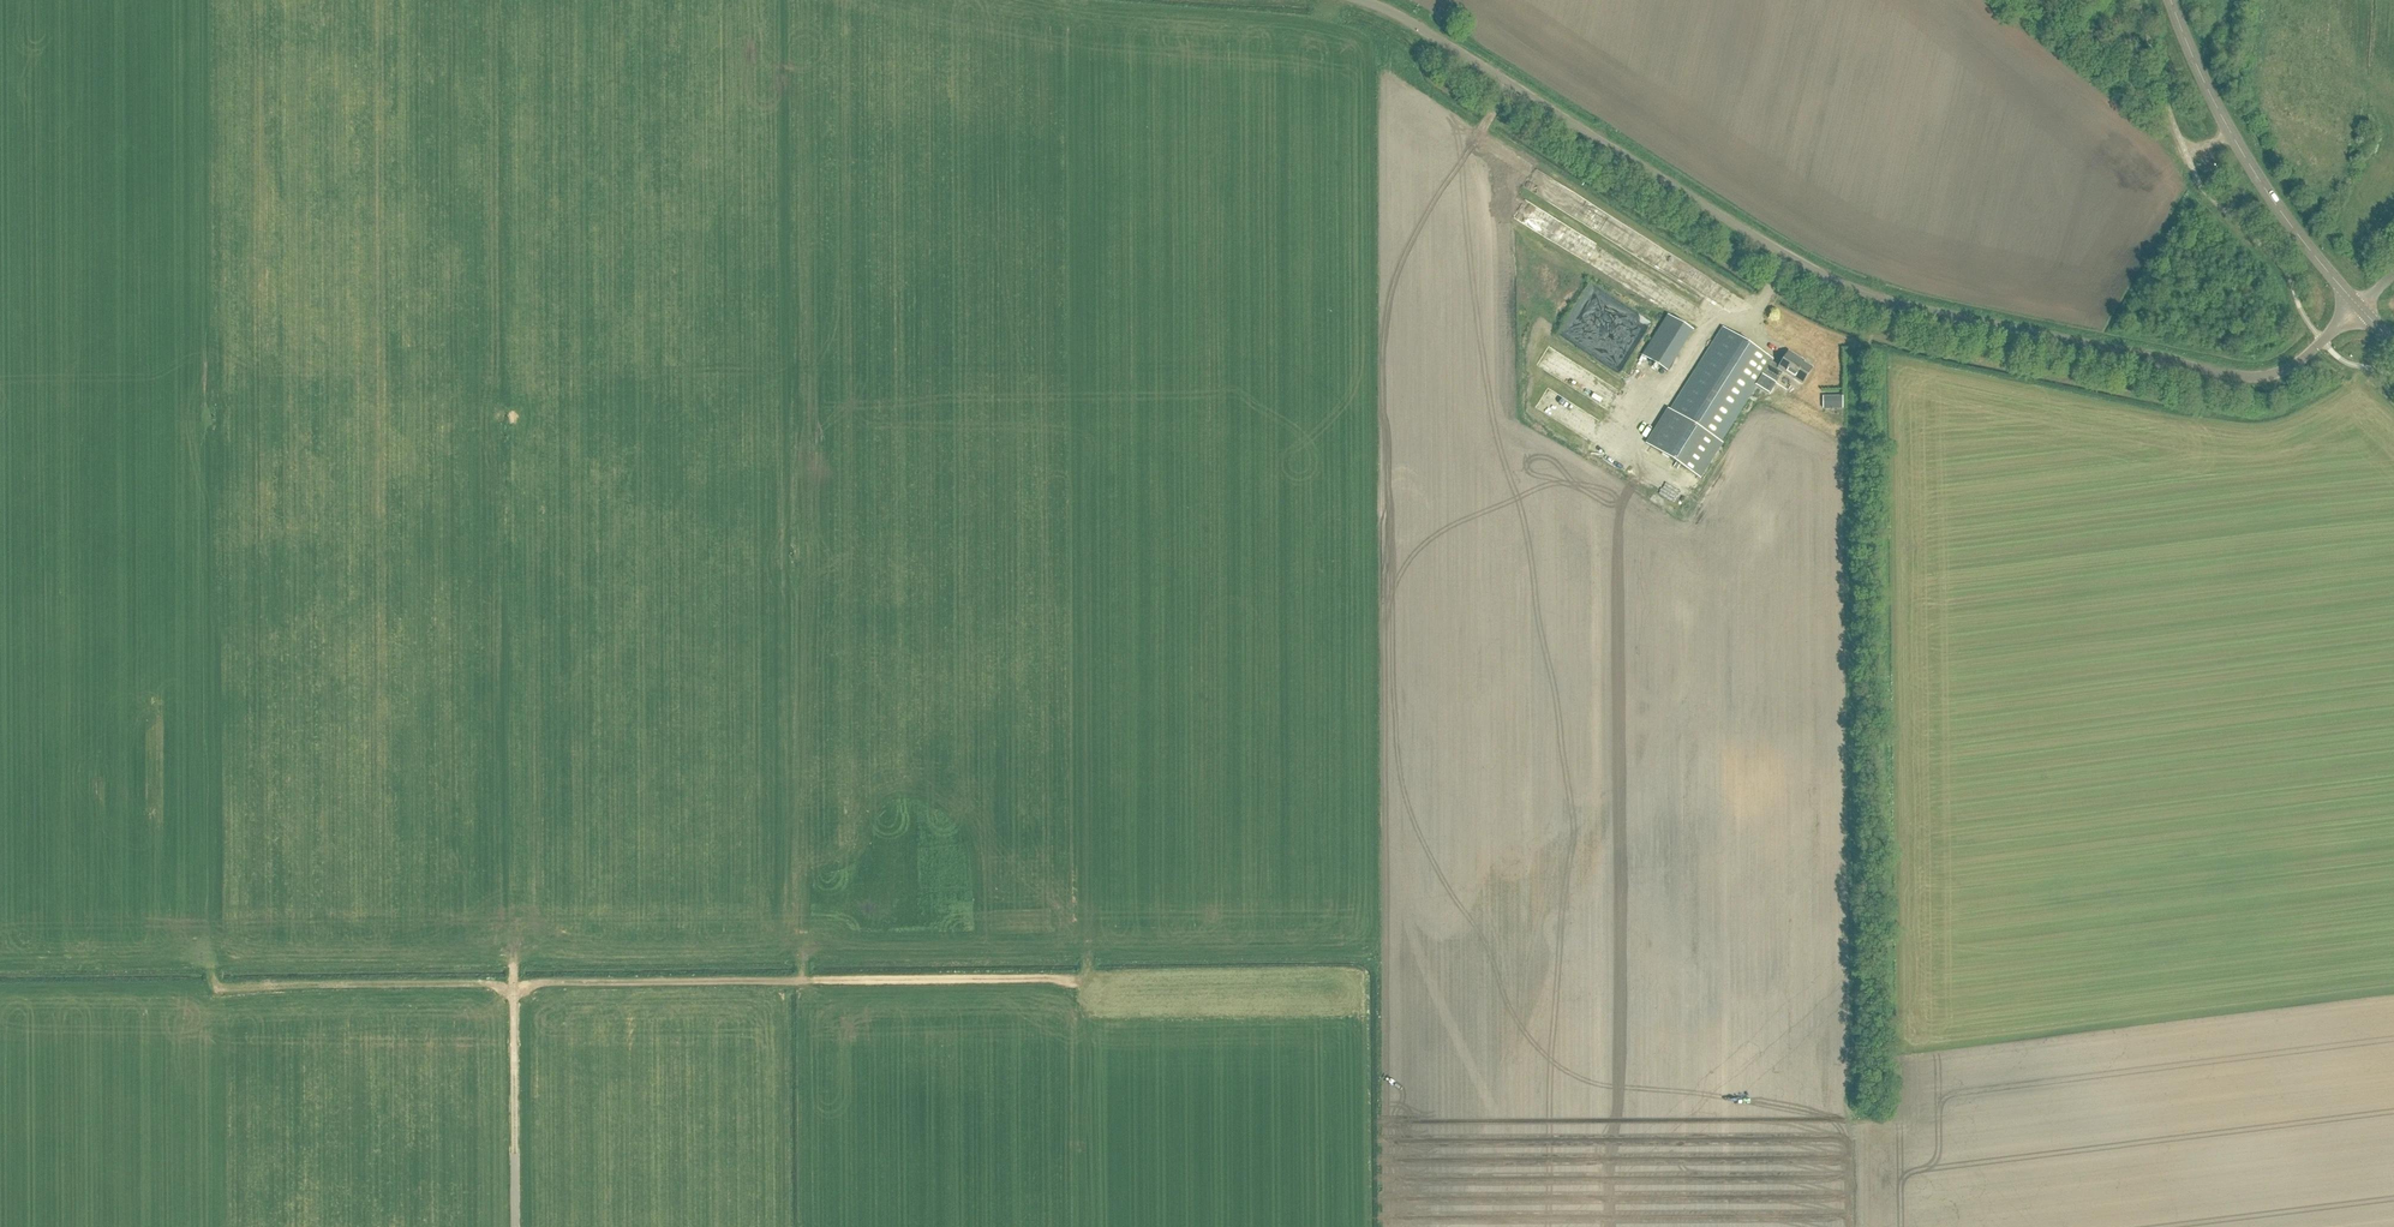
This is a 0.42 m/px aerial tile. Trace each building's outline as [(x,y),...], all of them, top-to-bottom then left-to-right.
[(1616,364),(1641,332),(1621,316),(1618,321),(1615,319),(1602,336),(1598,333),(1598,332),(1590,326),(1583,335),(1589,340),(1587,342),(1616,364)] [(1664,325),(1642,368),(1669,382),(1692,339),(1664,325)] [(1779,366),(1771,361),(1772,358),(1723,328),(1671,410),(1668,408),(1645,443),(1700,479),(1724,443),(1720,441),(1762,375),(1775,384),(1782,372),(1802,384),(1812,368),(1799,360),(1799,359),(1788,352),(1779,366)] [(1638,369),(1635,383),(1642,385),(1646,371),(1638,369)] [(1771,405),(1779,392),(1764,383),(1756,396),(1771,405)] [(1843,415),(1842,402),(1822,403),(1822,416),(1843,415)]
